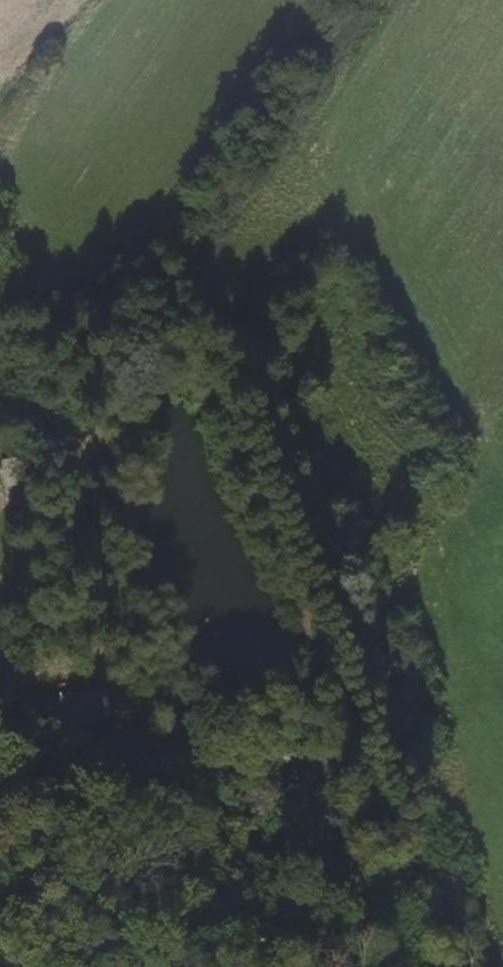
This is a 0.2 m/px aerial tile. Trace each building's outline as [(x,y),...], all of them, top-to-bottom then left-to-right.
[(59,693),(59,720),(109,719),(109,692),(59,693)]
